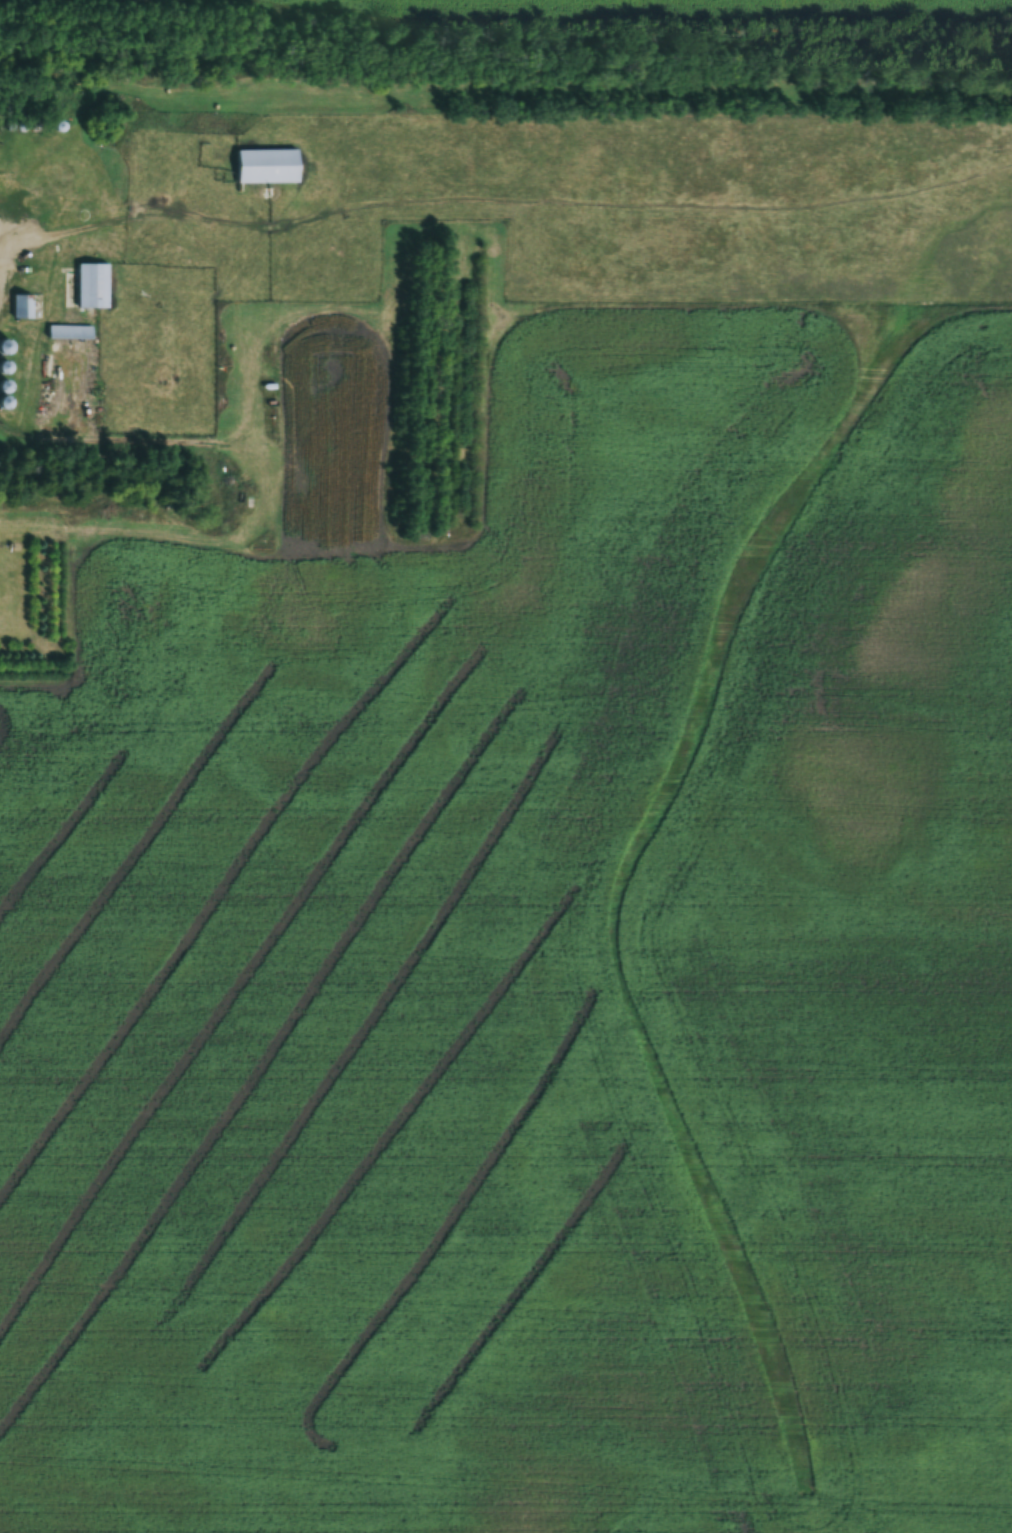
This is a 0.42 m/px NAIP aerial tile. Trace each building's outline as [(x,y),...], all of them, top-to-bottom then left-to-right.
[(240,185),(300,185),(300,151),(240,151),(240,185)] [(110,264),(78,264),(78,310),(110,310),(110,264)] [(92,340),(92,327),(48,327),(48,340),(92,340)]
